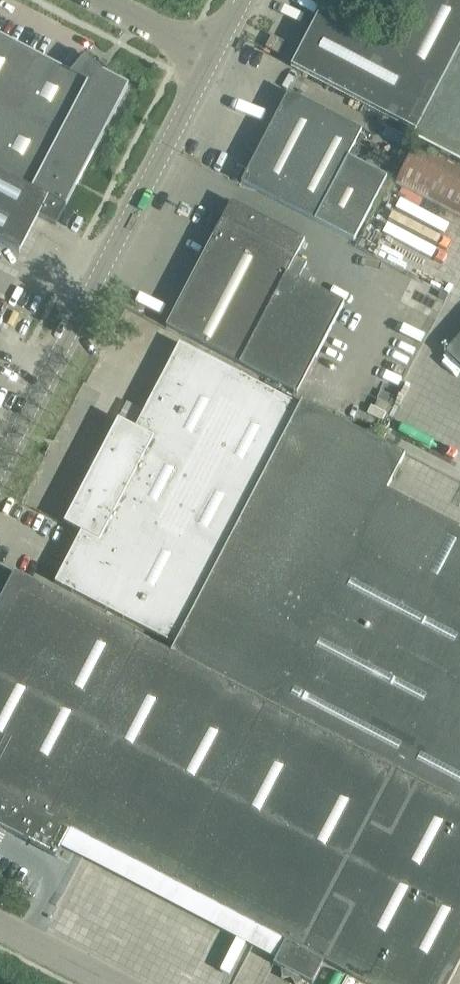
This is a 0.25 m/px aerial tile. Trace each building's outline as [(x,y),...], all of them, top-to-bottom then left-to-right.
[(345,94),(415,131),(412,137),(459,163),(459,0),(420,0),(395,48),(320,9),(291,66),(345,94)] [(66,206),(76,187),(75,187),(128,85),(103,72),(86,56),(71,72),(0,34),(0,171),(66,206)] [(272,35),(265,47),(279,54),(285,42),(272,35)] [(288,92),(241,182),(315,221),(348,157),(362,130),(288,92)] [(423,149),(403,188),(459,217),(459,168),(423,149)] [(387,177),(348,157),(315,221),(354,241),(387,177)] [(66,206),(0,171),(0,242),(20,253),(38,216),(56,225),(66,206)] [(179,303),(167,326),(240,364),(298,395),(345,304),(305,283),(287,274),(296,256),(305,240),(232,202),(223,218),(204,254),(179,303)] [(448,296),(441,292),(440,293),(438,297),(446,301),(448,296)] [(459,365),(459,335),(446,352),(459,365)] [(62,569),(55,582),(175,645),(215,569),(300,406),(179,343),(144,411),(135,428),(121,421),(118,419),(118,420),(101,452),(101,453),(91,471),(91,472),(64,523),(81,532),(62,569)] [(171,653),(274,707),(459,804),(459,528),(387,490),(405,455),(374,438),(302,401),(300,406),(215,569),(175,645),(171,653)] [(44,850),(44,851),(56,857),(71,829),(285,941),(274,963),(274,962),(273,963),(283,969),(283,977),(281,977),(281,978),(291,977),(295,983),(296,983),(295,983),(302,979),(312,983),(313,983),(312,983),(323,961),(367,983),(449,983),(459,963),(459,804),(274,707),(171,653),(15,572),(0,600),(0,827),(44,850)]
